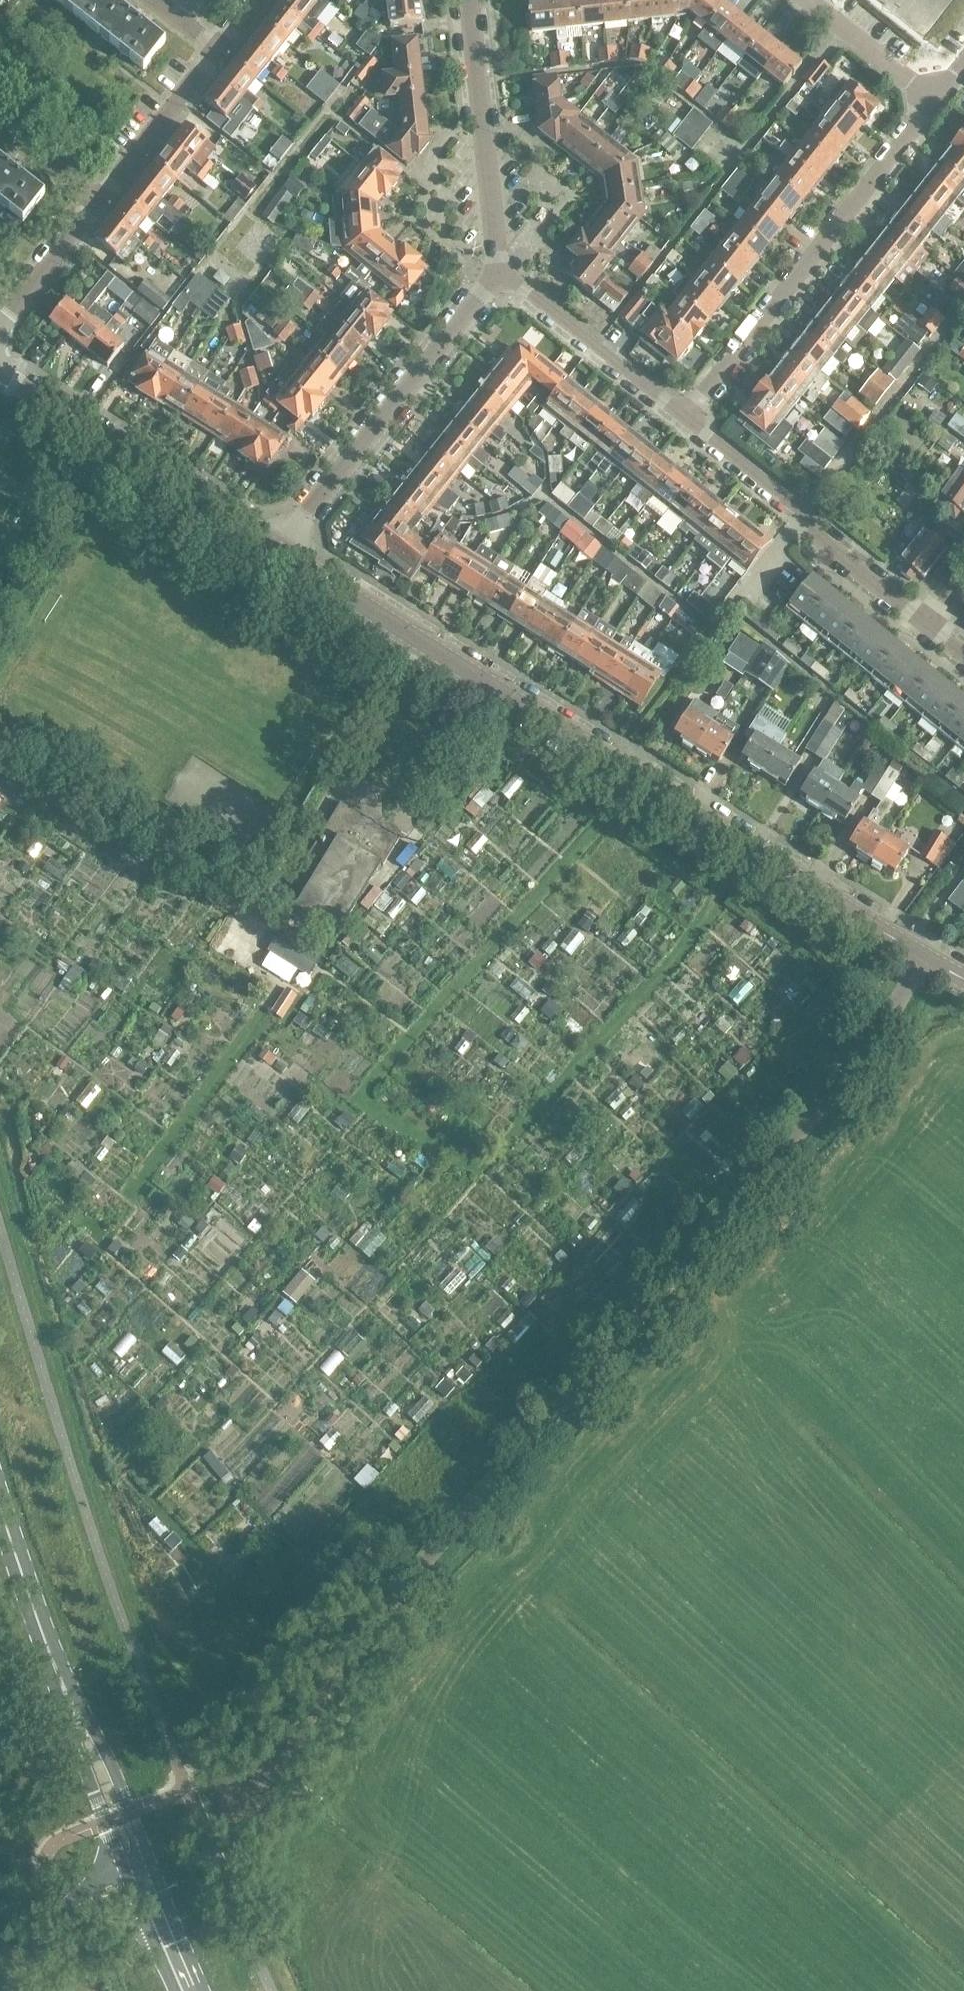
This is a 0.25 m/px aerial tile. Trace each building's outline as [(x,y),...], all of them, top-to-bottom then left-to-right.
[(85,25),(105,0),(53,0),(85,25)] [(109,0),(105,0),(85,25),(142,70),(164,43),(138,23),(146,13),(139,8),(131,17),(109,0)] [(317,38),(324,28),(316,22),(332,2),(329,0),(285,0),(279,8),(317,38)] [(363,20),(368,12),(377,0),(366,0),(360,8),(356,15),(362,20),(363,20)] [(384,2),(387,2),(391,29),(422,25),(419,0),(418,0),(412,1),(412,0),(383,0),(384,2)] [(566,41),(565,31),(580,29),(576,0),(560,0),(552,1),(556,31),(557,42),(566,41)] [(580,29),(603,26),(600,0),(576,0),(580,29)] [(624,0),(600,0),(603,26),(626,24),(624,0)] [(650,21),(648,0),(624,0),(626,24),(650,21)] [(650,21),(676,18),(676,16),(674,0),(648,0),(650,21)] [(676,16),(688,13),(689,14),(692,16),(700,0),(674,0),(676,16)] [(721,0),(700,0),(692,16),(706,27),(725,3),(721,0)] [(552,1),(525,4),(528,34),(556,31),(552,1)] [(725,3),(706,27),(697,39),(715,54),(717,53),(744,18),(725,3)] [(312,45),(317,38),(279,8),(264,27),(285,43),(294,31),(312,45)] [(369,30),(378,19),(368,12),(363,20),(362,20),(359,25),(367,31),(368,32),(369,30)] [(744,18),(717,53),(736,68),(737,66),(763,33),(744,18)] [(264,27),(249,46),(270,62),(285,43),(264,27)] [(369,30),(368,32),(367,31),(355,46),(370,56),(382,39),(369,30)] [(763,33),(737,66),(755,80),(762,72),(781,48),(763,33)] [(419,69),(416,41),(393,44),(396,72),(419,69)] [(287,76),(277,67),(270,62),(249,46),(234,64),(255,81),(264,69),(282,83),(287,76)] [(630,48),(628,62),(646,66),(649,51),(630,48)] [(801,63),(781,48),(762,72),(782,87),(801,63)] [(596,52),(597,68),(616,66),(614,50),(596,52)] [(551,57),(553,72),(572,70),(570,55),(551,57)] [(369,56),(354,74),(363,81),(377,62),(369,56)] [(652,68),(666,80),(674,69),(661,58),(652,68)] [(277,67),(287,76),(294,67),(283,59),(277,67)] [(812,88),(828,68),(818,60),(802,80),(812,88)] [(257,113),(264,105),(246,92),(255,81),(234,64),(219,83),(257,113)] [(419,69),(396,72),(397,76),(383,77),(385,98),(390,97),(399,96),(399,98),(422,96),(419,69)] [(319,71),(305,89),(324,104),(338,86),(319,71)] [(571,83),(595,80),(594,71),(564,73),(565,81),(557,82),(556,78),(534,81),(540,132),(562,104),(563,103),(559,100),(558,91),(571,89),(571,83)] [(603,72),(595,83),(604,89),(615,74),(614,71),(603,72)] [(677,89),(691,100),(700,89),(686,78),(677,89)] [(263,118),(257,113),(219,83),(204,103),(213,110),(206,120),(222,132),(229,122),(233,125),(241,115),(255,127),(263,118)] [(693,103),(702,110),(716,93),(707,85),(693,103)] [(835,106),(861,128),(867,120),(869,121),(878,109),(866,100),(867,98),(851,85),(835,106)] [(607,110),(616,99),(609,94),(600,104),(607,110)] [(425,123),(422,96),(399,98),(399,96),(390,97),(392,118),(401,117),(402,126),(425,123)] [(704,110),(713,117),(723,104),(715,97),(704,110)] [(425,123),(402,126),(403,131),(400,135),(365,107),(368,104),(360,98),(346,117),(406,166),(415,155),(418,157),(430,142),(427,140),(425,123)] [(616,99),(607,110),(614,115),(623,104),(616,99)] [(800,110),(790,102),(784,110),(794,118),(800,110)] [(576,116),(562,104),(540,132),(554,144),(576,116)] [(826,117),(809,104),(802,113),(819,126),(820,124),(847,145),(861,128),(835,106),(826,117)] [(715,119),(729,130),(737,119),(723,108),(715,119)] [(686,119),(705,134),(712,125),(693,110),(686,119)] [(594,129),(576,116),(554,144),(571,157),(594,129)] [(698,143),(705,134),(686,119),(679,127),(698,143)] [(806,143),(833,164),(847,145),(820,124),(819,126),(806,143)] [(345,137),(349,132),(340,125),(336,130),(345,137)] [(185,126),(170,145),(191,162),(207,143),(185,126)] [(691,151),(698,143),(679,127),(672,136),(691,151)] [(594,129),(571,157),(587,169),(609,141),(594,129)] [(963,156),(963,129),(951,146),(963,156)] [(680,148),(666,134),(657,144),(671,157),(680,148)] [(309,157),(315,162),(331,142),(325,137),(309,157)] [(769,143),(778,150),(782,145),(773,138),(769,143)] [(636,161),(609,141),(587,169),(603,181),(636,161)] [(791,162),(818,183),(833,164),(806,143),(797,154),(784,143),(778,151),(791,162)] [(197,167),(191,162),(170,145),(155,164),(176,181),(184,171),(201,184),(208,175),(197,167)] [(951,146),(953,148),(952,150),(940,164),(963,182),(963,156),(951,146)] [(373,150),(360,166),(391,190),(397,182),(395,181),(401,173),(373,150)] [(755,160),(764,168),(768,162),(759,155),(755,160)] [(0,161),(0,205),(12,214),(22,222),(43,195),(18,175),(25,166),(18,160),(11,170),(0,161)] [(197,167),(208,175),(213,168),(203,160),(197,167)] [(639,188),(636,161),(603,181),(604,192),(639,188)] [(791,162),(790,162),(776,180),(803,202),(818,183),(791,162)] [(176,181),(155,164),(140,183),(161,200),(176,181)] [(963,193),(963,182),(940,164),(928,179),(957,201),(963,193)] [(363,194),(376,205),(383,196),(385,198),(391,190),(360,166),(345,186),(353,192),(354,195),(363,194)] [(226,178),(213,168),(208,175),(220,185),(226,178)] [(728,180),(745,194),(754,183),(737,169),(728,180)] [(291,177),(283,187),(295,198),(304,188),(291,177)] [(944,217),(957,201),(928,179),(916,195),(944,217)] [(737,204),(745,194),(728,180),(720,190),(737,204)] [(803,202),(776,180),(766,193),(760,188),(753,196),(760,201),(758,204),(784,225),(803,202)] [(682,184),(683,193),(694,191),(692,182),(682,184)] [(140,183),(125,202),(147,219),(161,200),(140,183)] [(670,183),(648,186),(650,197),(659,195),(659,191),(670,190),(670,183)] [(377,218),(376,205),(363,194),(354,195),(353,192),(345,186),(339,193),(342,222),(377,218)] [(642,215),(639,188),(604,192),(606,205),(642,215)] [(261,218),(273,226),(291,198),(279,191),(261,218)] [(940,239),(947,230),(952,224),(944,218),(944,217),(916,195),(903,211),(932,233),(940,239)] [(168,205),(179,214),(185,206),(174,197),(168,205)] [(149,251),(155,244),(138,230),(147,219),(125,202),(110,221),(141,246),(149,251)] [(740,226),(767,247),(784,225),(758,204),(740,226)] [(171,223),(179,214),(168,205),(160,214),(171,223)] [(594,220),(621,241),(642,215),(606,205),(594,220)] [(696,221),(706,229),(714,219),(704,211),(696,221)] [(932,233),(903,211),(891,227),(920,249),(932,233)] [(656,232),(664,240),(679,225),(671,217),(656,232)] [(379,232),(377,218),(342,222),(332,222),(333,229),(336,232),(342,231),(344,251),(352,257),(358,248),(358,244),(370,243),(379,232)] [(608,258),(621,241),(594,220),(581,236),(608,258)] [(126,265),(141,246),(110,221),(95,240),(116,257),(126,265)] [(699,236),(706,229),(696,221),(690,228),(699,236)] [(725,244),(752,266),(767,247),(740,226),(725,244)] [(907,265),(920,249),(891,227),(878,243),(907,265)] [(371,272),(393,244),(379,232),(370,243),(358,244),(358,248),(352,257),(363,265),(357,273),(352,269),(345,277),(356,286),(360,280),(363,282),(371,272)] [(317,243),(296,235),(290,247),(309,256),(317,243)] [(608,258),(581,236),(568,252),(578,260),(599,275),(611,260),(608,258)] [(907,265),(878,243),(866,258),(895,281),(904,288),(916,272),(907,265)] [(393,244),(371,272),(388,285),(411,255),(403,249),(402,251),(393,244)] [(710,264),(737,285),(752,266),(725,244),(710,264)] [(646,257),(656,264),(662,256),(653,248),(646,257)] [(666,258),(676,266),(682,258),(672,250),(666,258)] [(411,255),(388,285),(397,293),(390,302),(396,307),(426,270),(417,263),(419,261),(411,255)] [(650,272),(656,264),(646,257),(640,264),(650,272)] [(670,273),(676,266),(666,258),(660,265),(670,273)] [(895,281),(866,258),(854,274),(882,296),(895,281)] [(963,284),(963,258),(951,273),(963,284)] [(599,275),(578,260),(566,275),(613,312),(625,296),(599,275)] [(737,285),(710,264),(703,273),(696,268),(690,277),(696,282),(723,303),(737,285)] [(337,282),(342,275),(331,267),(326,273),(337,282)] [(229,279),(220,272),(213,280),(222,287),(229,279)] [(93,308),(115,280),(106,273),(91,291),(76,310),(65,302),(49,323),(69,338),(93,307),(93,308)] [(870,312),(882,296),(854,274),(841,289),(870,312)] [(199,311),(213,289),(196,276),(173,304),(183,312),(190,303),(199,311)] [(661,285),(651,277),(644,285),(655,293),(661,285)] [(954,278),(945,288),(958,299),(963,291),(963,286),(954,278)] [(93,307),(69,338),(88,353),(104,332),(103,331),(91,322),(100,311),(120,285),(115,280),(93,308),(93,307)] [(160,306),(167,297),(144,280),(137,289),(143,293),(160,306)] [(355,286),(363,292),(350,307),(380,332),(386,324),(384,322),(391,314),(366,294),(370,287),(363,282),(360,280),(356,286),(355,286)] [(627,280),(619,291),(625,296),(634,285),(627,280)] [(681,301),(707,322),(723,303),(696,282),(696,281),(696,282),(681,301)] [(294,288),(302,295),(303,296),(308,289),(298,282),(294,288)] [(315,305),(303,296),(302,295),(294,288),(291,286),(285,294),(309,313),(315,305)] [(213,289),(199,311),(213,321),(228,301),(213,289)] [(308,289),(303,296),(315,305),(320,299),(308,289)] [(374,340),(380,332),(350,307),(328,289),(315,305),(330,317),(338,323),(366,345),(371,338),(374,340)] [(870,312),(841,289),(829,305),(858,328),(866,334),(879,318),(870,312)] [(694,342),(666,319),(647,304),(649,301),(638,292),(618,317),(655,346),(656,345),(676,361),(692,341),(694,342)] [(666,319),(694,342),(704,329),(702,328),(707,322),(681,301),(666,319)] [(845,343),(858,328),(829,305),(817,320),(845,343)] [(147,306),(133,323),(145,332),(158,315),(147,306)] [(916,323),(928,332),(930,334),(943,318),(929,307),(916,323)] [(279,328),(291,337),(296,330),(275,313),(269,320),(271,322),(277,327),(279,328)] [(928,332),(916,323),(904,314),(894,327),(918,345),(928,332)] [(107,368),(123,347),(111,338),(124,321),(116,315),(103,331),(104,332),(88,353),(107,368)] [(246,325),(254,352),(277,346),(251,319),(246,325)] [(273,332),(277,327),(271,322),(269,320),(265,325),(273,332)] [(804,336),(833,359),(840,365),(847,357),(839,351),(845,343),(817,320),(804,336)] [(338,323),(325,339),(353,361),(366,345),(338,323)] [(230,338),(242,335),(239,326),(227,329),(230,338)] [(285,345),(291,337),(279,328),(273,335),(285,345)] [(242,335),(230,338),(232,347),(244,344),(242,335)] [(821,374),(822,372),(833,359),(804,336),(792,352),(821,374)] [(353,361),(325,339),(313,355),(341,377),(353,361)] [(893,353),(906,364),(918,349),(904,339),(893,353)] [(924,370),(938,381),(957,357),(943,346),(924,370)] [(963,346),(956,356),(963,362),(963,346)] [(170,358),(152,347),(130,383),(139,388),(137,391),(146,396),(170,358)] [(515,355),(509,351),(504,357),(533,380),(532,380),(544,389),(540,394),(548,401),(565,380),(529,351),(524,357),(518,352),(515,355)] [(174,352),(170,358),(146,396),(163,407),(164,405),(191,362),(174,352)] [(820,375),(821,374),(792,352),(780,367),(816,397),(828,381),(820,375)] [(256,357),(260,370),(273,366),(269,353),(256,357)] [(893,381),(906,364),(893,353),(880,370),(893,381)] [(341,377),(313,355),(300,370),(328,393),(341,377)] [(521,395),(532,380),(533,380),(504,357),(492,372),(521,395)] [(182,415),(208,373),(191,362),(164,405),(182,415)] [(816,397),(780,367),(767,383),(796,405),(801,398),(810,406),(817,398),(816,397)] [(242,381),(255,377),(252,368),(239,372),(242,381)] [(880,397),(893,381),(880,370),(877,368),(864,384),(880,397)] [(300,370),(287,386),(318,410),(324,402),(322,401),(328,393),(300,370)] [(508,411),(521,395),(492,372),(479,388),(481,389),(508,411)] [(222,388),(225,384),(208,373),(182,415),(198,426),(222,388)] [(920,375),(913,385),(927,395),(933,385),(920,375)] [(255,377),(242,381),(245,390),(258,386),(255,377)] [(296,419),(303,424),(309,416),(312,418),(318,410),(287,386),(279,380),(267,396),(280,406),(296,419)] [(544,407),(542,409),(559,422),(582,393),(565,380),(548,401),(544,407)] [(765,381),(751,397),(790,427),(802,412),(795,407),(796,405),(767,383),(765,381)] [(874,405),(880,397),(864,384),(858,392),(874,405)] [(229,392),(222,388),(198,426),(215,437),(234,407),(224,400),(229,392)] [(508,411),(481,389),(468,406),(495,427),(508,411)] [(568,442),(597,405),(582,393),(559,422),(566,427),(559,435),(568,442)] [(535,400),(544,407),(548,401),(540,394),(535,400)] [(275,413),(280,406),(267,396),(262,402),(275,413)] [(753,401),(742,415),(750,422),(744,428),(774,452),(792,429),(751,397),(751,398),(753,401)] [(542,409),(544,407),(535,400),(532,404),(531,403),(525,410),(532,416),(539,406),(542,409)] [(845,408),(838,402),(831,410),(853,428),(857,431),(869,415),(850,401),(845,408)] [(584,453),(590,447),(613,418),(597,405),(568,442),(569,443),(569,442),(584,453)] [(507,436),(495,427),(468,406),(455,421),(483,443),(488,436),(499,445),(507,436)] [(251,417),(234,407),(215,437),(233,447),(251,417)] [(831,410),(822,421),(845,439),(853,428),(831,410)] [(942,418),(932,410),(924,421),(934,429),(942,418)] [(954,415),(945,428),(963,441),(963,422),(954,415)] [(543,422),(536,416),(528,427),(535,432),(543,422)] [(268,428),(251,417),(233,447),(241,453),(239,455),(247,461),(268,428)] [(598,469),(627,432),(612,420),(613,418),(590,447),(598,454),(591,463),(598,469)] [(296,433),(303,424),(296,419),(289,428),(296,433)] [(482,467),(488,460),(476,451),(483,443),(455,421),(443,437),(482,467)] [(286,439),(268,428),(247,461),(256,466),(258,463),(267,469),(286,439)] [(621,472),(643,445),(627,432),(598,469),(597,470),(604,475),(612,465),(621,472)] [(942,434),(934,445),(945,453),(952,442),(942,434)] [(811,445),(830,460),(838,450),(819,436),(811,445)] [(431,452),(458,474),(464,466),(475,476),(482,467),(443,437),(431,452)] [(830,460),(811,445),(806,441),(798,452),(822,470),(830,460)] [(637,484),(658,457),(643,445),(621,472),(637,484)] [(528,453),(544,466),(541,452),(534,446),(528,453)] [(446,490),(458,474),(431,452),(418,468),(446,490)] [(658,457),(637,484),(644,490),(636,500),(645,507),(674,470),(658,457)] [(560,458),(548,459),(549,476),(562,475),(560,458)] [(959,458),(953,465),(959,469),(948,483),(963,495),(963,461),(959,458)] [(418,468),(406,484),(433,505),(446,490),(418,468)] [(514,468),(506,477),(531,498),(538,488),(529,480),(514,468)] [(645,507),(660,519),(690,482),(674,470),(645,507)] [(529,480),(538,488),(541,485),(532,476),(529,480)] [(433,505),(406,484),(404,482),(392,497),(421,521),(433,505)] [(587,482),(576,496),(567,508),(583,521),(594,507),(589,503),(598,490),(587,482)] [(684,521),(705,495),(690,482),(660,519),(676,531),(684,521)] [(948,483),(937,498),(942,501),(937,508),(954,520),(959,513),(962,516),(963,513),(963,495),(948,483)] [(551,495),(567,508),(576,496),(560,484),(551,495)] [(721,507),(705,495),(684,521),(699,534),(721,507)] [(392,497),(379,513),(408,537),(421,521),(392,497)] [(496,500),(500,512),(508,509),(505,497),(496,500)] [(491,515),(500,512),(496,500),(488,503),(491,515)] [(482,503),(473,504),(475,518),(484,516),(482,503)] [(546,504),(537,515),(545,521),(553,510),(546,504)] [(715,547),(738,518),(722,505),(721,507),(699,534),(715,547)] [(553,510),(545,521),(560,533),(569,522),(553,510)] [(421,548),(408,537),(379,513),(375,518),(373,517),(350,545),(363,552),(365,549),(381,560),(377,567),(390,575),(394,568),(409,578),(415,569),(417,570),(419,568),(428,553),(434,545),(427,540),(421,548)] [(492,519),(496,532),(503,530),(512,525),(509,515),(492,519)] [(592,528),(598,532),(606,523),(601,518),(592,528)] [(738,518),(715,547),(716,547),(709,555),(718,562),(724,554),(731,559),(754,531),(738,518)] [(486,535),(496,532),(492,519),(483,522),(486,535)] [(606,523),(598,532),(613,545),(621,536),(631,523),(628,520),(618,532),(606,523)] [(431,531),(439,536),(446,528),(437,521),(431,531)] [(569,522),(560,533),(558,535),(573,547),(575,545),(583,534),(569,522)] [(934,565),(946,550),(939,545),(945,538),(934,530),(929,537),(921,531),(910,546),(934,565)] [(434,544),(439,536),(431,531),(426,539),(434,544)] [(754,531),(731,559),(747,572),(770,543),(754,531)] [(583,534),(575,545),(592,559),(600,547),(583,534)] [(436,579),(456,547),(439,536),(434,544),(434,545),(428,553),(419,568),(436,579)] [(628,542),(621,536),(613,545),(621,551),(628,542)] [(629,558),(637,547),(631,542),(623,553),(629,558)] [(489,570),(498,558),(497,558),(498,557),(481,546),(480,547),(474,558),(454,590),(471,601),(472,599),(489,570)] [(934,565),(910,546),(898,561),(905,567),(900,574),(910,582),(915,575),(922,580),(934,565)] [(474,558),(464,552),(456,547),(436,579),(454,590),(474,558)] [(607,568),(614,558),(600,547),(592,559),(590,561),(604,572),(607,568)] [(637,547),(629,558),(645,570),(653,560),(637,547)] [(489,570),(472,599),(488,609),(514,568),(498,558),(489,570)] [(607,568),(604,572),(611,578),(609,580),(619,588),(621,586),(630,571),(614,558),(607,568)] [(541,600),(546,592),(556,576),(539,565),(531,578),(505,620),(522,630),(541,600)] [(698,597),(718,573),(711,567),(694,587),(688,582),(676,596),(685,603),(692,608),(700,598),(698,597)] [(505,620),(531,578),(524,573),(523,574),(514,568),(488,609),(505,620)] [(661,583),(669,573),(662,568),(654,578),(661,583)] [(630,571),(621,586),(636,598),(646,584),(630,571)] [(669,573),(661,583),(668,588),(676,578),(669,573)] [(801,623),(828,590),(811,577),(784,609),(801,623)] [(652,611),(662,596),(646,584),(636,598),(652,611)] [(818,637),(845,604),(828,590),(801,623),(818,637)] [(539,641),(558,611),(557,610),(562,602),(546,592),(541,600),(522,630),(539,641)] [(677,608),(663,597),(662,596),(652,611),(653,612),(656,608),(669,618),(677,608)] [(692,608),(708,621),(716,611),(700,598),(692,608)] [(741,614),(746,607),(740,602),(734,609),(741,614)] [(845,604),(818,637),(835,651),(862,618),(845,604)] [(746,607),(741,614),(747,620),(753,613),(746,607)] [(677,608),(669,618),(695,639),(703,628),(677,608)] [(575,622),(575,621),(575,622),(558,611),(539,641),(556,652),(575,622)] [(575,622),(556,652),(573,662),(598,622),(581,611),(575,621),(575,622)] [(754,625),(760,619),(753,613),(747,620),(754,625)] [(852,664),(879,632),(862,618),(835,651),(852,664)] [(760,619),(754,625),(761,631),(766,624),(760,619)] [(590,673),(609,643),(615,632),(598,622),(573,662),(590,673)] [(768,636),(773,630),(766,624),(761,631),(768,636)] [(773,630),(768,636),(775,642),(781,635),(773,630)] [(869,678),(896,646),(879,632),(852,664),(869,678)] [(740,634),(728,652),(747,665),(759,647),(740,634)] [(606,686),(632,643),(623,638),(616,648),(609,643),(590,673),(589,675),(606,686)] [(788,653),(794,646),(787,641),(781,648),(788,653)] [(743,672),(772,691),(790,663),(763,642),(759,647),(743,672)] [(632,643),(606,686),(623,696),(649,654),(632,643)] [(794,646),(788,653),(794,658),(800,651),(794,646)] [(896,646),(869,678),(886,692),(913,659),(896,646)] [(662,680),(671,668),(649,654),(623,696),(640,707),(658,678),(662,680)] [(903,706),(930,673),(913,659),(886,692),(903,706)] [(815,676),(821,668),(815,663),(809,670),(815,676)] [(821,668),(815,676),(822,681),(828,674),(821,668)] [(920,719),(947,687),(930,673),(903,706),(920,719)] [(715,694),(724,700),(733,686),(724,681),(721,686),(721,687),(720,689),(719,688),(715,694)] [(947,687),(920,719),(937,733),(963,701),(947,687)] [(850,703),(856,696),(849,690),(843,698),(850,703)] [(856,696),(850,703),(856,708),(862,701),(856,696)] [(693,751),(717,713),(694,699),(687,711),(672,736),(679,740),(678,741),(693,751)] [(963,735),(963,701),(937,733),(954,747),(963,735)] [(815,754),(819,748),(839,716),(843,708),(834,703),(805,748),(815,754)] [(815,754),(824,760),(853,715),(843,708),(839,716),(819,748),(815,754)] [(716,764),(732,739),(739,727),(717,713),(693,751),(708,760),(708,759),(716,764)] [(761,775),(778,748),(786,735),(757,716),(744,737),(750,741),(739,759),(747,765),(746,766),(761,775)] [(884,730),(890,723),(883,718),(877,725),(884,730)] [(890,723),(884,730),(890,736),(896,728),(890,723)] [(954,747),(963,755),(963,735),(954,747)] [(917,758),(923,750),(917,745),(911,752),(917,758)] [(778,748),(761,775),(776,785),(777,783),(784,787),(800,762),(778,748)] [(923,750),(917,758),(924,763),(930,756),(923,750)] [(844,774),(825,761),(824,760),(817,772),(814,771),(798,796),(806,801),(805,803),(820,812),(837,785),(844,774)] [(876,829),(892,804),(884,799),(899,776),(888,769),(883,777),(870,796),(881,803),(875,813),(873,811),(866,822),(864,822),(849,846),(857,851),(856,853),(870,862),(887,836),(876,829)] [(870,796),(883,777),(873,770),(863,786),(855,781),(848,792),(837,785),(820,812),(834,821),(835,820),(843,825),(859,799),(857,798),(861,791),(870,796)] [(951,785),(957,777),(951,772),(944,779),(951,785)] [(957,777),(951,785),(958,790),(963,783),(957,777)] [(35,817),(13,803),(0,824),(22,838),(35,817)] [(339,804),(289,884),(289,886),(303,894),(292,911),(335,937),(380,864),(382,866),(397,841),(339,804)] [(938,868),(954,845),(934,833),(919,856),(938,868)] [(887,836),(870,862),(885,871),(885,870),(893,875),(909,850),(887,836)] [(947,901),(963,913),(963,911),(963,884),(962,882),(947,901)] [(322,953),(281,927),(266,948),(308,975),(322,953)] [(296,995),(286,989),(270,1014),(280,1020),(296,995)] [(774,1035),(792,1014),(780,1004),(762,1024),(774,1035)] [(617,1179),(632,1190),(647,1169),(633,1158),(617,1179)] [(106,1180),(89,1167),(79,1180),(96,1193),(106,1180)] [(362,1231),(344,1256),(357,1265),(375,1240),(362,1231)] [(285,1283),(265,1311),(278,1321),(298,1293),(285,1283)] [(458,1374),(474,1388),(498,1361),(483,1347),(458,1374)] [(175,1423),(142,1394),(128,1410),(160,1439),(175,1423)]
